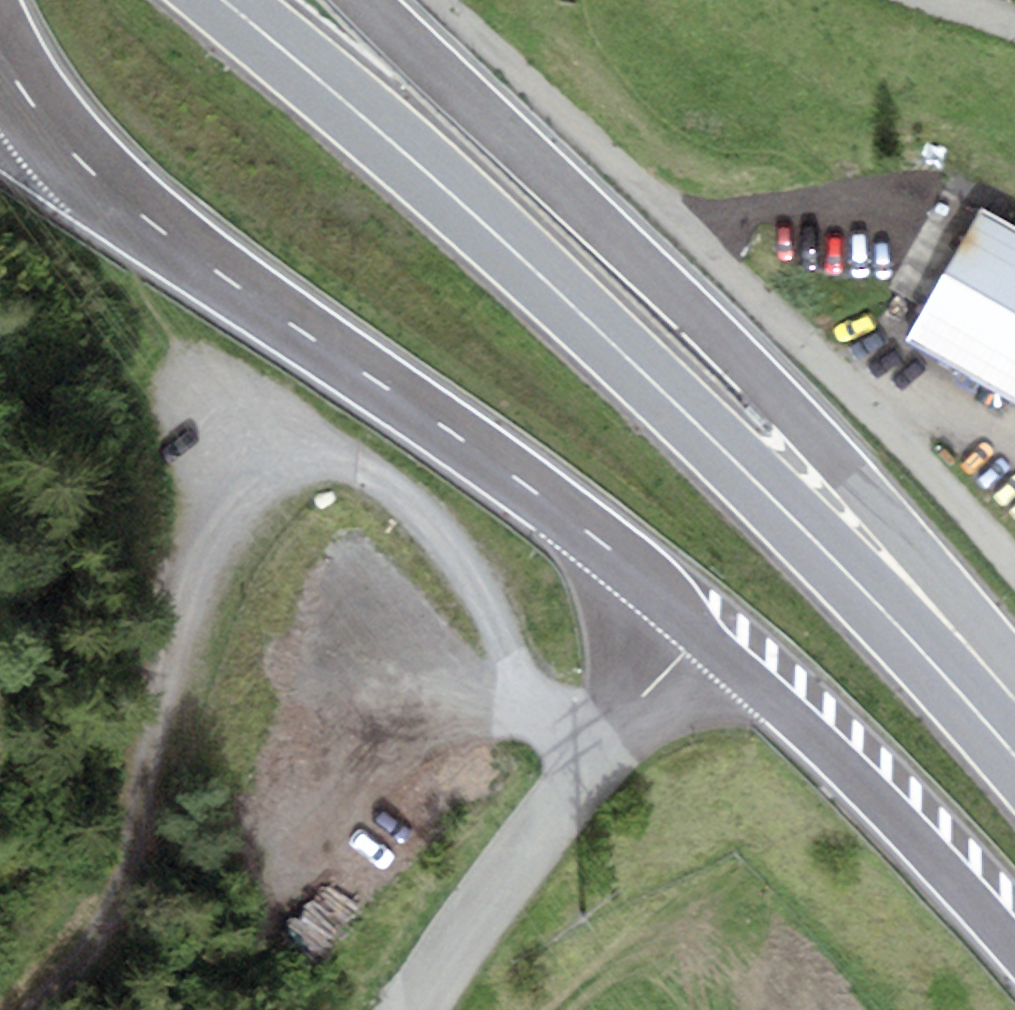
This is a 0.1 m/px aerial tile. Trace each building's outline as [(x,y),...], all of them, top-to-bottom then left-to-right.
[(983,219),(908,352),(1014,412),(1014,237),(983,219)]
